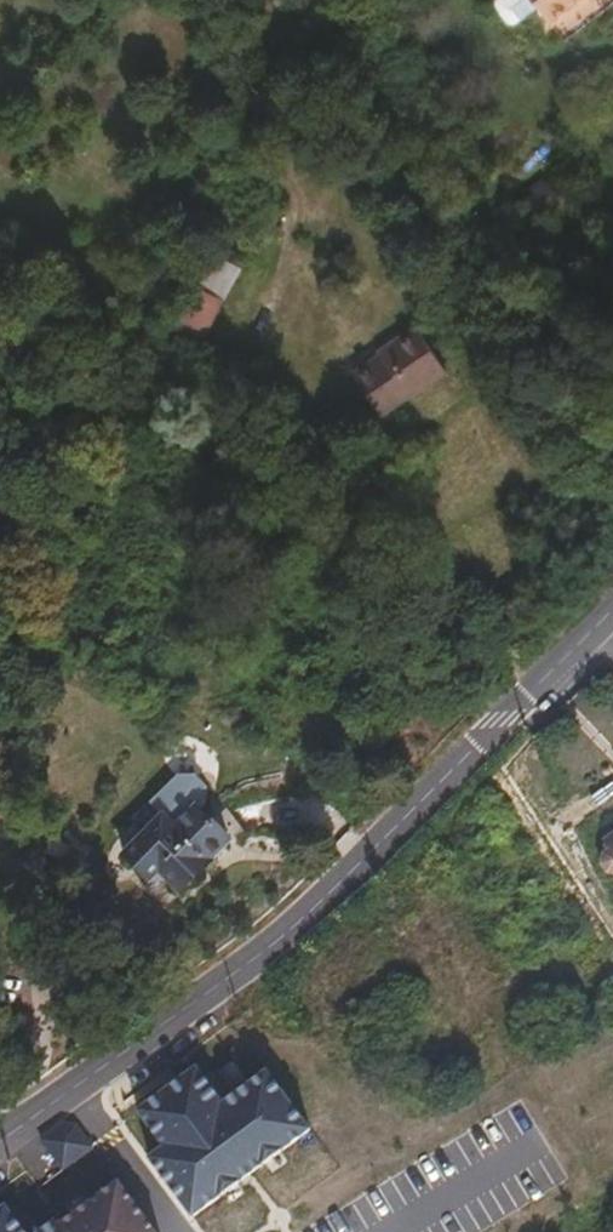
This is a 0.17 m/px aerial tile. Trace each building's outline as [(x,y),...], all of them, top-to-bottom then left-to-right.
[(563,20),(586,0),(546,0),(563,20)] [(199,356),(240,271),(224,264),(221,273),(207,266),(169,339),(199,356)] [(348,379),(373,418),(439,371),(409,325),(374,349),(379,357),(348,379)] [(124,855),(141,872),(150,865),(160,875),(181,895),(212,865),(208,861),(228,840),(201,810),(206,800),(203,789),(192,778),(179,779),(163,793),(136,820),(148,832),(124,855)] [(150,865),(141,872),(151,882),(160,875),(150,865)] [(118,1116),(182,1215),(299,1129),(255,1067),(213,1098),(186,1064),(118,1116)] [(90,1152),(33,1192),(26,1182),(0,1200),(0,1231),(144,1231),(90,1152)]
